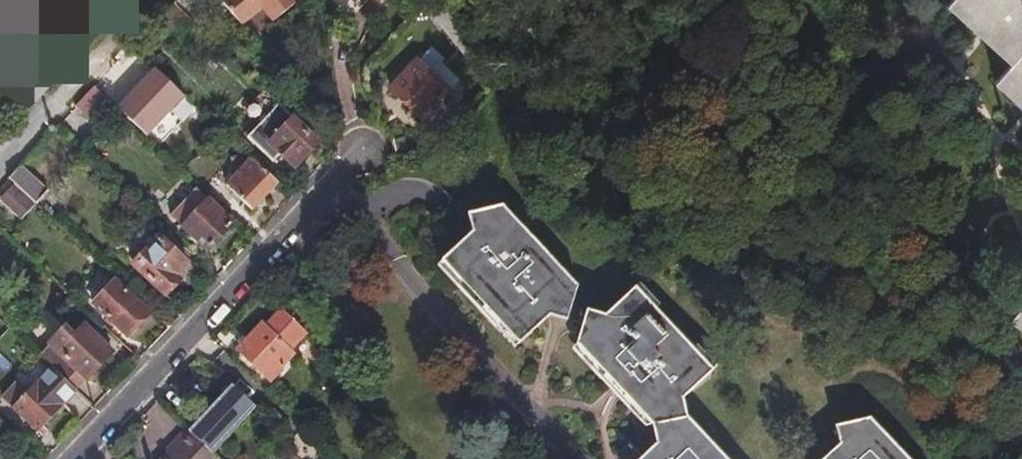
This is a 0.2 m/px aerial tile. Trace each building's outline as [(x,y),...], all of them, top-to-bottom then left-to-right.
[(260,8),(272,23),(296,3),(293,0),(222,0),(221,0),(239,24),(260,8)] [(951,1),(1016,59),(999,78),(1021,98),(1021,0),(952,0),(951,1)] [(172,48),(192,23),(172,2),(147,26),(172,48)] [(433,47),(419,62),(448,90),(460,79),(442,62),(445,58),(433,47)] [(448,90),(419,62),(392,90),(422,120),(449,92),(448,90)] [(138,97),(117,78),(100,92),(115,108),(122,113),(138,97)] [(100,92),(94,86),(75,107),(97,125),(115,108),(100,92)] [(267,148),(290,123),(277,110),(245,142),(270,167),(279,159),(267,148)] [(290,123),(267,148),(279,159),(293,172),(316,148),(290,123)] [(279,184),(254,161),(228,188),(254,211),(279,184)] [(22,165),(9,179),(37,205),(51,191),(22,165)] [(174,216),(187,228),(211,202),(198,190),(174,216)] [(211,202),(187,228),(211,249),(235,223),(211,202)] [(474,233),(443,261),(519,343),(551,313),(567,319),(578,286),(503,206),(469,214),(474,233)] [(134,265),(166,295),(180,280),(175,275),(187,263),(159,238),(147,250),(137,250),(134,253),(137,263),(134,265)] [(113,282),(94,303),(128,335),(148,313),(113,282)] [(688,416),(684,396),(714,369),(637,287),(607,316),(588,310),(577,343),(621,390),(653,424),(657,443),(640,458),(728,458),(688,416)] [(293,348),(308,332),(284,309),(269,324),(266,322),(239,349),(270,378),(296,351),(293,348)] [(51,345),(87,378),(110,354),(102,346),(106,342),(93,331),(89,335),(82,329),(74,338),(65,330),(51,345)] [(87,378),(51,345),(41,356),(52,366),(76,389),(87,378)] [(52,366),(41,356),(40,355),(3,395),(15,407),(52,366)] [(38,430),(76,389),(52,366),(15,407),(38,430)] [(190,430),(214,453),(258,406),(233,384),(190,430)] [(372,422),(361,411),(353,419),(365,431),(372,422)] [(871,417),(837,424),(841,442),(823,458),(911,458),(871,417)] [(189,429),(178,440),(180,443),(171,452),(164,458),(221,458),(214,453),(190,430),(189,429)] [(180,443),(178,440),(169,450),(171,452),(180,443)]
